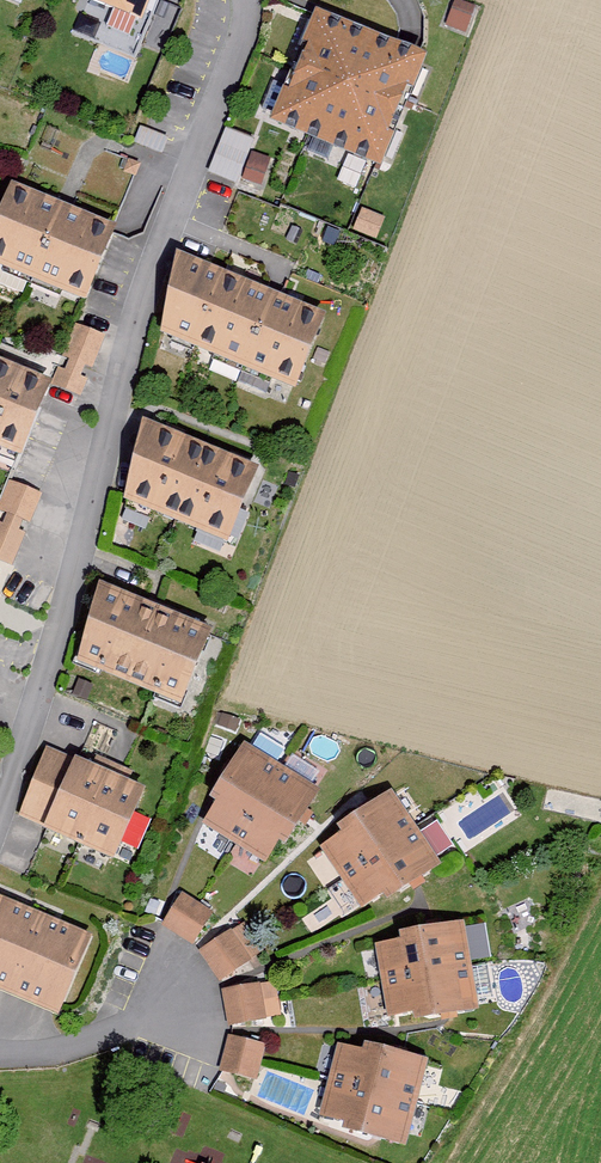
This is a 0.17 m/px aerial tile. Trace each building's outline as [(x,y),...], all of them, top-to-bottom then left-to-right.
[(86,3),(140,26),(151,0),(87,0),(86,3)] [(455,1),(446,26),(468,33),(477,9),(455,1)] [(422,72),(316,31),(277,128),(383,170),(422,72)] [(226,131),(209,175),(237,186),(239,179),(261,188),(272,161),(251,153),(255,143),(226,131)] [(10,179),(0,205),(0,255),(88,290),(115,221),(10,179)] [(361,213),(353,231),(376,241),(384,223),(361,213)] [(324,306),(177,248),(161,324),(296,377),(324,306)] [(106,333),(76,320),(51,381),(81,393),(106,333)] [(0,356),(0,439),(18,447),(37,405),(45,388),(49,378),(0,356)] [(257,463),(142,416),(124,493),(230,535),(257,463)] [(10,477),(0,501),(0,558),(12,563),(42,490),(10,477)] [(138,596),(99,579),(77,652),(184,695),(211,629),(173,612),(156,604),(138,596)] [(318,784),(242,738),(228,760),(210,790),(217,794),(204,814),(268,852),(280,832),(287,836),(302,811),(318,784)] [(96,764),(47,744),(17,816),(114,856),(144,784),(122,775),(96,764)] [(439,862),(390,785),(366,801),(338,818),(345,828),(324,841),(362,899),(382,886),(387,895),(416,876),(439,862)] [(182,890),(162,922),(193,942),(214,910),(182,890)] [(0,894),(0,984),(12,988),(43,912),(0,894)] [(94,933),(43,912),(12,988),(62,1009),(94,933)] [(421,926),(399,929),(400,938),(375,942),(387,1014),(412,1010),(414,1018),(443,1013),(479,1007),(464,919),(421,926)] [(252,958),(232,926),(199,948),(219,979),(252,958)] [(267,1016),(261,980),(222,987),(228,1023),(267,1016)] [(257,1077),(266,1042),(229,1032),(220,1067),(257,1077)] [(392,1046),(367,1040),(365,1047),(336,1041),(321,1107),(348,1113),(346,1123),(375,1130),(407,1137),(425,1053),(392,1046)]
